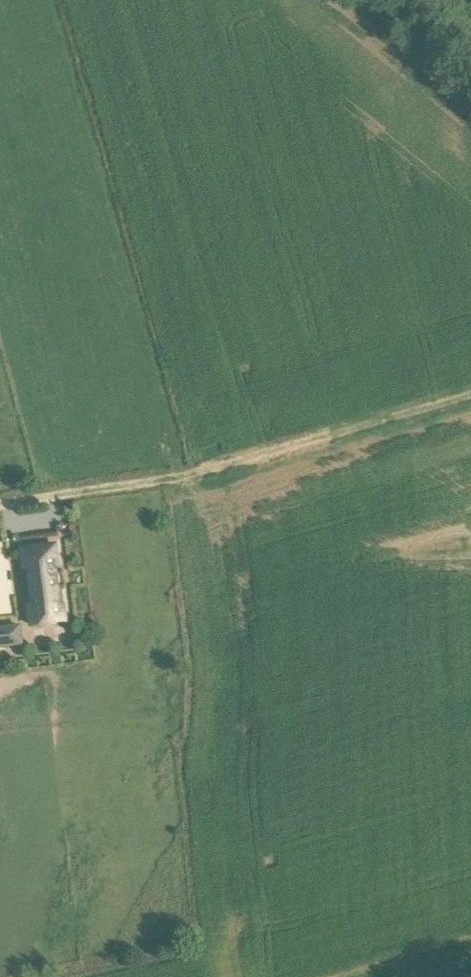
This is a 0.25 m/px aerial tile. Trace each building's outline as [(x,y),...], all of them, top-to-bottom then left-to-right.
[(32,626),(65,621),(61,589),(59,589),(56,566),(58,565),(56,545),(22,549),(26,580),(28,580),(29,594),(28,594),(32,626)]
